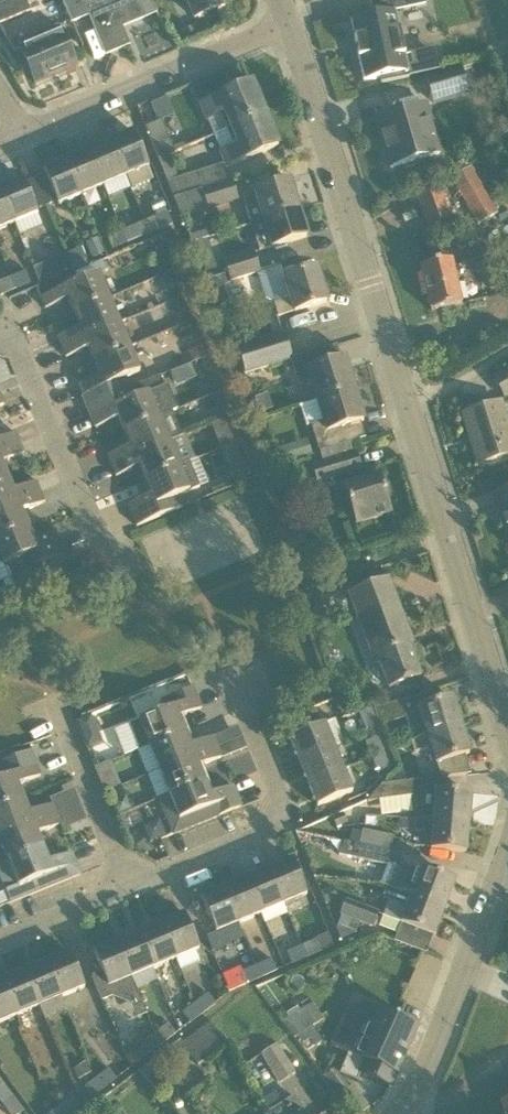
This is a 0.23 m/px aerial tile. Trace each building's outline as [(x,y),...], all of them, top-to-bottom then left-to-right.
[(0,3),(0,22),(28,10),(24,0),(7,0),(0,3)] [(71,22),(88,15),(96,34),(105,55),(128,45),(121,27),(145,17),(156,12),(149,0),(62,0),(71,22)] [(193,18),(224,5),(222,0),(186,0),(193,18)] [(351,21),(363,81),(379,77),(381,83),(408,78),(407,72),(406,72),(403,57),(394,12),(391,0),(369,0),(373,16),(372,16),(351,21)] [(58,25),(17,42),(35,84),(75,67),(58,25)] [(497,68),(507,97),(507,64),(497,68)] [(467,93),(459,67),(425,77),(433,103),(467,93)] [(264,115),(251,83),(200,104),(206,118),(213,136),(264,115)] [(161,117),(176,114),(172,96),(157,99),(161,117)] [(389,167),(411,161),(438,153),(424,104),(375,119),(389,167)] [(213,136),(219,151),(226,168),(277,146),(264,115),(213,136)] [(157,158),(168,153),(174,151),(161,120),(145,127),(157,158)] [(110,141),(125,176),(148,167),(133,132),(110,141)] [(125,176),(110,141),(88,151),(102,186),(125,176)] [(102,186),(88,151),(65,160),(80,195),(102,186)] [(202,190),(226,183),(221,164),(199,170),(177,177),(168,153),(157,158),(172,197),(201,188),(202,190)] [(57,205),(80,195),(65,160),(42,170),(57,205)] [(450,178),(477,224),(497,212),(479,181),(485,177),(477,163),(450,178)] [(13,222),(36,213),(22,178),(0,187),(0,191),(13,222)] [(201,188),(172,197),(180,216),(235,198),(230,181),(226,183),(202,190),(201,188)] [(262,220),(297,210),(288,182),(253,193),(241,197),(244,209),(250,224),(262,220)] [(428,228),(449,221),(437,189),(417,197),(428,228)] [(13,222),(0,191),(0,228),(13,222)] [(262,220),(267,235),(253,239),(257,251),(271,247),(271,248),(305,237),(297,210),(262,220)] [(167,212),(144,222),(149,233),(171,223),(167,212)] [(122,231),(127,242),(149,233),(144,222),(122,231)] [(127,242),(122,231),(107,237),(112,249),(127,242)] [(205,231),(188,236),(191,243),(207,238),(205,231)] [(99,245),(88,249),(92,257),(102,253),(99,245)] [(81,248),(66,254),(71,266),(86,260),(81,248)] [(252,253),(222,262),(228,279),(257,270),(252,253)] [(71,266),(66,254),(51,260),(56,272),(71,266)] [(456,282),(451,260),(441,262),(420,267),(430,311),(461,304),(456,282)] [(293,313),(305,309),(326,303),(315,269),(284,278),(280,267),(258,274),(266,299),(272,302),(276,316),(292,311),(293,313)] [(25,271),(10,277),(14,289),(29,283),(25,271)] [(73,313),(107,299),(97,273),(77,282),(73,272),(36,287),(40,298),(44,308),(67,299),(73,313)] [(0,282),(0,295),(14,289),(10,277),(0,282)] [(73,313),(79,327),(56,337),(61,347),(118,323),(107,299),(73,313)] [(94,361),(128,347),(118,323),(61,347),(65,357),(88,348),(94,361)] [(291,358),(283,334),(237,348),(245,373),(291,358)] [(138,372),(128,347),(94,361),(100,376),(77,385),(85,406),(134,387),(129,376),(138,372)] [(353,391),(343,359),(329,364),(324,349),(289,360),(297,385),(310,381),(317,402),(353,391)] [(493,379),(504,396),(507,394),(507,370),(493,379)] [(90,417),(94,427),(117,418),(123,432),(159,417),(172,412),(178,409),(167,384),(164,385),(160,375),(134,386),(134,387),(85,406),(90,417)] [(317,402),(300,407),(305,425),(309,424),(318,452),(355,441),(350,425),(362,421),(353,391),(317,402)] [(462,414),(468,433),(474,432),(484,462),(505,455),(507,454),(507,427),(506,423),(500,402),(462,414)] [(172,412),(123,432),(129,446),(106,455),(110,466),(182,436),(172,412)] [(19,443),(15,432),(0,439),(0,451),(19,443)] [(143,481),(178,466),(189,462),(192,460),(182,436),(110,466),(115,476),(137,467),(143,481)] [(0,451),(0,479),(7,477),(1,463),(23,453),(19,443),(0,451)] [(220,450),(234,483),(249,476),(235,443),(220,450)] [(343,487),(348,504),(355,525),(391,514),(379,476),(363,481),(359,469),(360,468),(356,453),(311,467),(315,481),(344,472),(348,485),(343,487)] [(143,481),(149,495),(126,504),(136,526),(181,507),(177,496),(199,487),(189,462),(178,466),(143,481)] [(108,464),(85,473),(94,498),(118,489),(108,464)] [(39,491),(35,481),(12,491),(7,477),(0,479),(0,508),(39,491)] [(492,496),(507,541),(507,490),(492,496)] [(27,525),(21,511),(44,502),(39,491),(0,508),(0,536),(27,525)] [(234,559),(262,549),(243,495),(215,506),(234,559)] [(0,536),(0,559),(3,565),(27,555),(31,566),(65,552),(56,530),(33,540),(27,525),(0,536)] [(348,594),(356,615),(372,659),(377,658),(389,688),(420,676),(408,645),(412,644),(401,614),(395,596),(394,597),(387,579),(348,594)] [(331,651),(328,656),(329,662),(334,666),(339,665),(343,660),(342,654),(337,651),(331,651)] [(183,732),(178,717),(200,708),(192,687),(168,696),(172,707),(129,724),(139,749),(148,746),(183,732)] [(410,741),(460,726),(451,698),(428,706),(424,694),(399,701),(372,709),(378,726),(404,718),(409,731),(407,732),(410,741)] [(358,714),(364,729),(376,725),(369,710),(358,714)] [(333,746),(344,742),(334,719),(288,738),(298,761),(333,746)] [(410,741),(413,753),(430,748),(435,763),(436,763),(441,777),(470,773),(465,754),(468,753),(460,726),(410,741)] [(158,770),(216,747),(212,736),(189,746),(183,732),(148,746),(158,770)] [(371,758),(384,753),(377,738),(365,743),(371,758)] [(307,783),(342,769),(333,746),(298,761),(307,783)] [(216,747),(158,770),(168,794),(203,780),(197,766),(220,757),(216,747)] [(22,799),(16,784),(39,775),(35,764),(29,749),(0,761),(0,808),(22,799)] [(384,753),(371,758),(378,773),(390,767),(384,753)] [(307,783),(316,806),(352,792),(342,769),(307,783)] [(122,786),(132,809),(159,797),(149,774),(122,786)] [(209,795),(203,780),(168,794),(158,798),(164,813),(173,834),(240,807),(232,785),(209,795)] [(381,785),(367,800),(367,801),(412,795),(410,781),(381,785)] [(467,823),(469,795),(434,792),(433,809),(416,808),(415,819),(467,823)] [(55,814),(51,804),(28,813),(22,799),(0,808),(0,836),(55,814)] [(42,848),(36,834),(59,824),(55,814),(0,836),(0,865),(42,848)] [(415,819),(414,831),(432,832),(431,849),(465,852),(467,823),(415,819)] [(359,846),(389,852),(392,837),(362,830),(359,844),(359,846)] [(394,890),(443,909),(453,882),(433,874),(420,869),(400,866),(402,855),(389,852),(359,846),(359,844),(341,841),(338,855),(356,859),(386,865),(379,884),(387,887),(394,890)] [(79,874),(70,853),(47,862),(42,848),(0,865),(0,880),(4,891),(9,902),(79,874)] [(282,904),(285,903),(305,894),(291,859),(268,869),(282,904)] [(268,869),(245,878),(260,913),(282,904),(268,869)] [(223,888),(238,922),(260,913),(245,878),(223,888)] [(394,890),(387,887),(383,898),(388,900),(382,916),(433,936),(443,909),(394,890)] [(223,888),(200,897),(215,932),(238,922),(223,888)] [(360,922),(371,926),(376,911),(347,900),(336,927),(356,934),(360,922)] [(183,914),(160,923),(175,959),(196,950),(198,949),(192,934),(183,914)] [(160,923),(138,933),(152,968),(175,959),(160,923)] [(305,958),(320,951),(315,940),(314,940),(312,936),(301,931),(296,934),(301,946),(300,946),(305,958)] [(138,933),(115,942),(130,977),(152,968),(138,933)] [(101,973),(92,977),(102,1001),(112,997),(131,1005),(140,1001),(130,977),(115,942),(92,952),(101,972),(101,973)] [(300,946),(286,952),(291,964),(305,958),(300,946)] [(45,962),(60,996),(83,987),(68,952),(45,962)] [(256,965),(261,976),(276,970),(271,959),(256,965)] [(60,996),(45,962),(23,971),(38,1006),(60,996)] [(256,965),(242,972),(247,983),(261,976),(256,965)] [(1,980),(15,1015),(38,1006),(23,971),(1,980)] [(15,1015),(1,980),(0,981),(0,1021),(15,1015)] [(201,1014),(215,1003),(208,993),(193,1004),(201,1014)] [(210,1022),(226,1044),(255,1022),(239,1001),(210,1022)] [(417,1028),(362,1003),(354,1020),(362,1024),(349,1054),(350,1055),(342,1072),(357,1078),(359,1073),(390,1087),(395,1075),(417,1028)] [(193,1004),(182,1012),(189,1023),(201,1014),(193,1004)] [(310,1004),(282,1022),(293,1039),(296,1037),(306,1030),(320,1021),(310,1004)] [(226,1044),(210,1022),(182,1043),(179,1040),(169,1048),(179,1061),(191,1053),(199,1064),(226,1044)] [(167,1023),(154,1033),(162,1043),(175,1033),(167,1023)] [(162,1043),(154,1033),(142,1042),(150,1052),(162,1043)] [(275,1045),(260,1054),(279,1083),(294,1073),(275,1045)] [(349,1088),(334,1068),(323,1077),(352,1113),(361,1113),(369,1107),(353,1085),(349,1088)] [(95,1078),(102,1088),(115,1079),(107,1069),(95,1078)] [(95,1078),(82,1088),(90,1098),(102,1088),(95,1078)] [(3,1108),(17,1102),(0,1080),(0,1104),(3,1108)] [(302,1113),(304,1112),(293,1096),(268,1112),(269,1113),(302,1113)] [(59,1113),(69,1113),(75,1109),(68,1100),(55,1109),(59,1113)] [(500,1104),(503,1113),(507,1113),(507,1101),(500,1104)] [(17,1102),(3,1108),(8,1113),(19,1113),(23,1111),(17,1102)]
